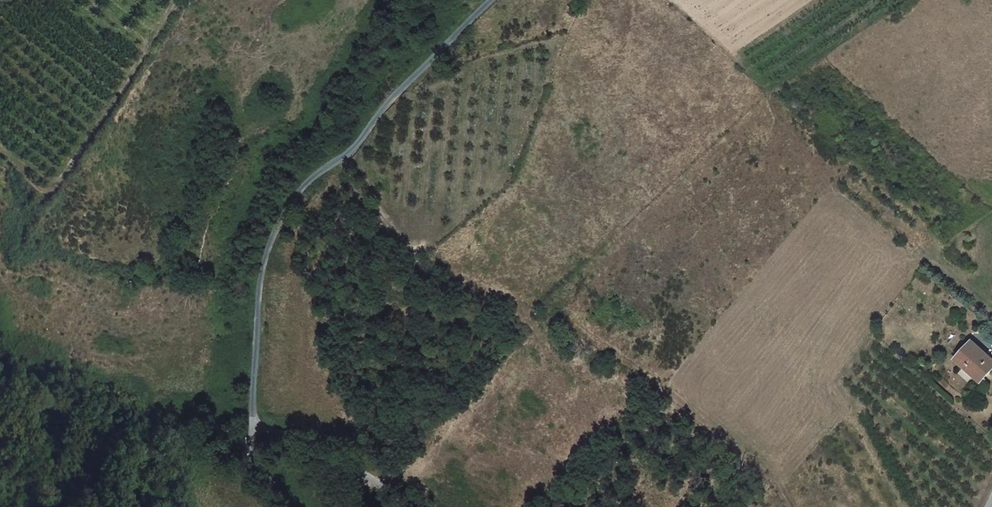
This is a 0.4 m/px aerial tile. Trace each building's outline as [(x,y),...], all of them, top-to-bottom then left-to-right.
[(542,311),(538,308),(533,312),(538,316),(542,311)] [(979,381),(991,366),(991,362),(968,341),(953,359),(979,381)]
